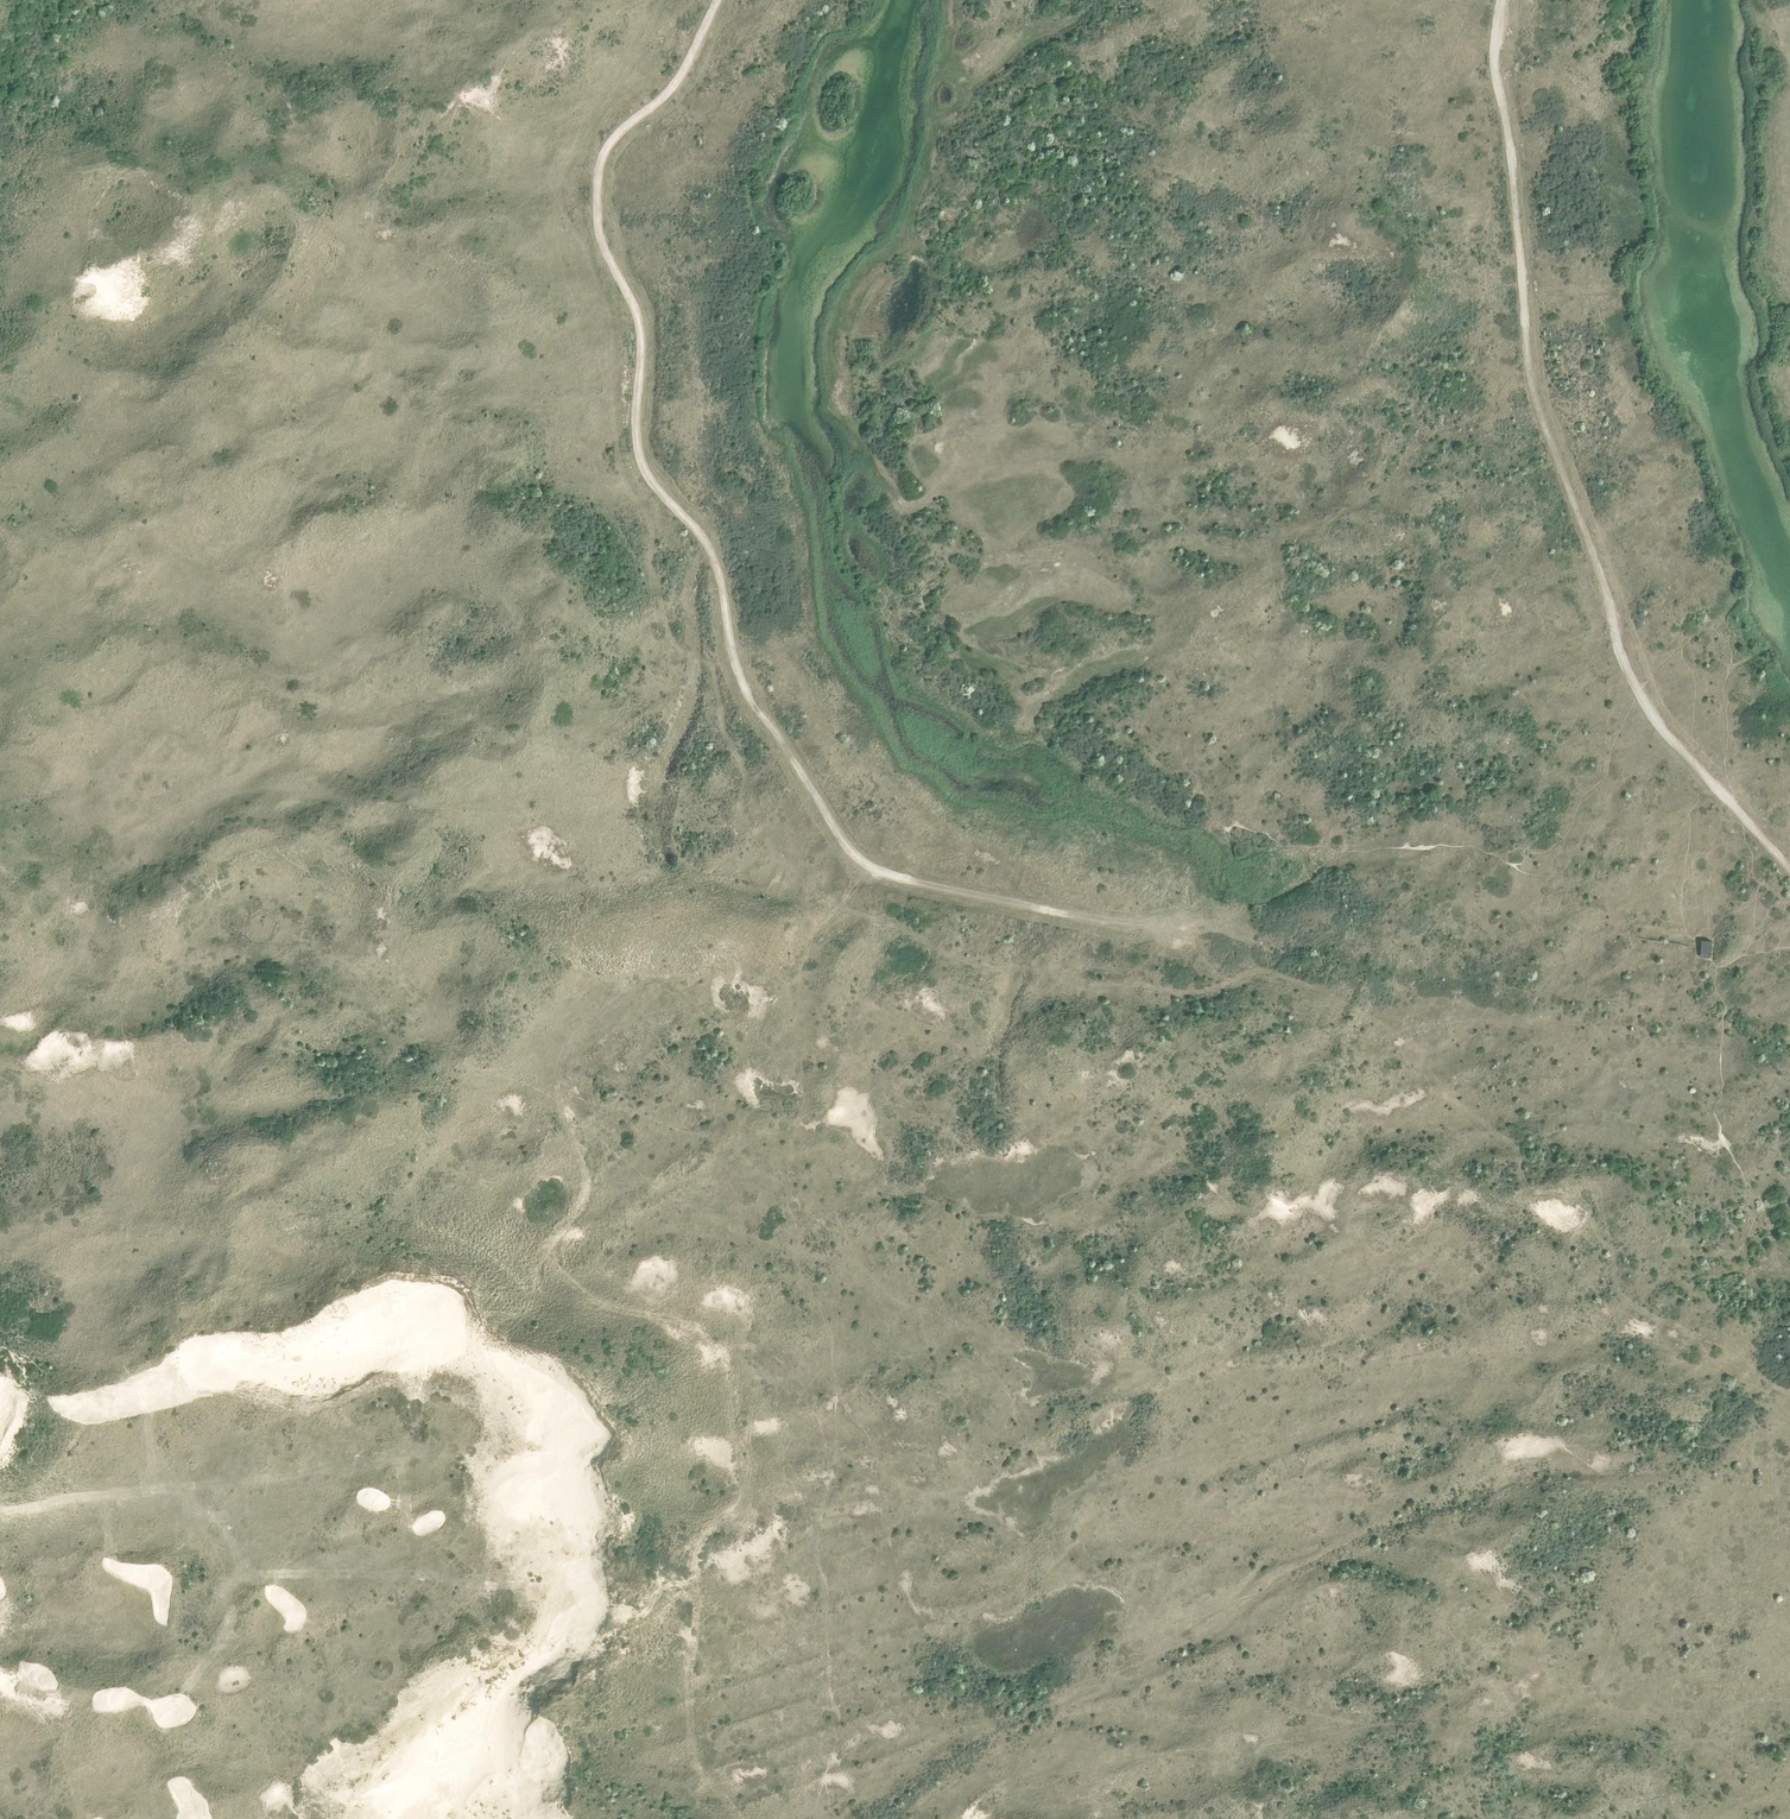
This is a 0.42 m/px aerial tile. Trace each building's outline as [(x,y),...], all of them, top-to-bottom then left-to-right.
[(1701,959),(1711,959),(1712,943),(1702,942),(1701,959)]
